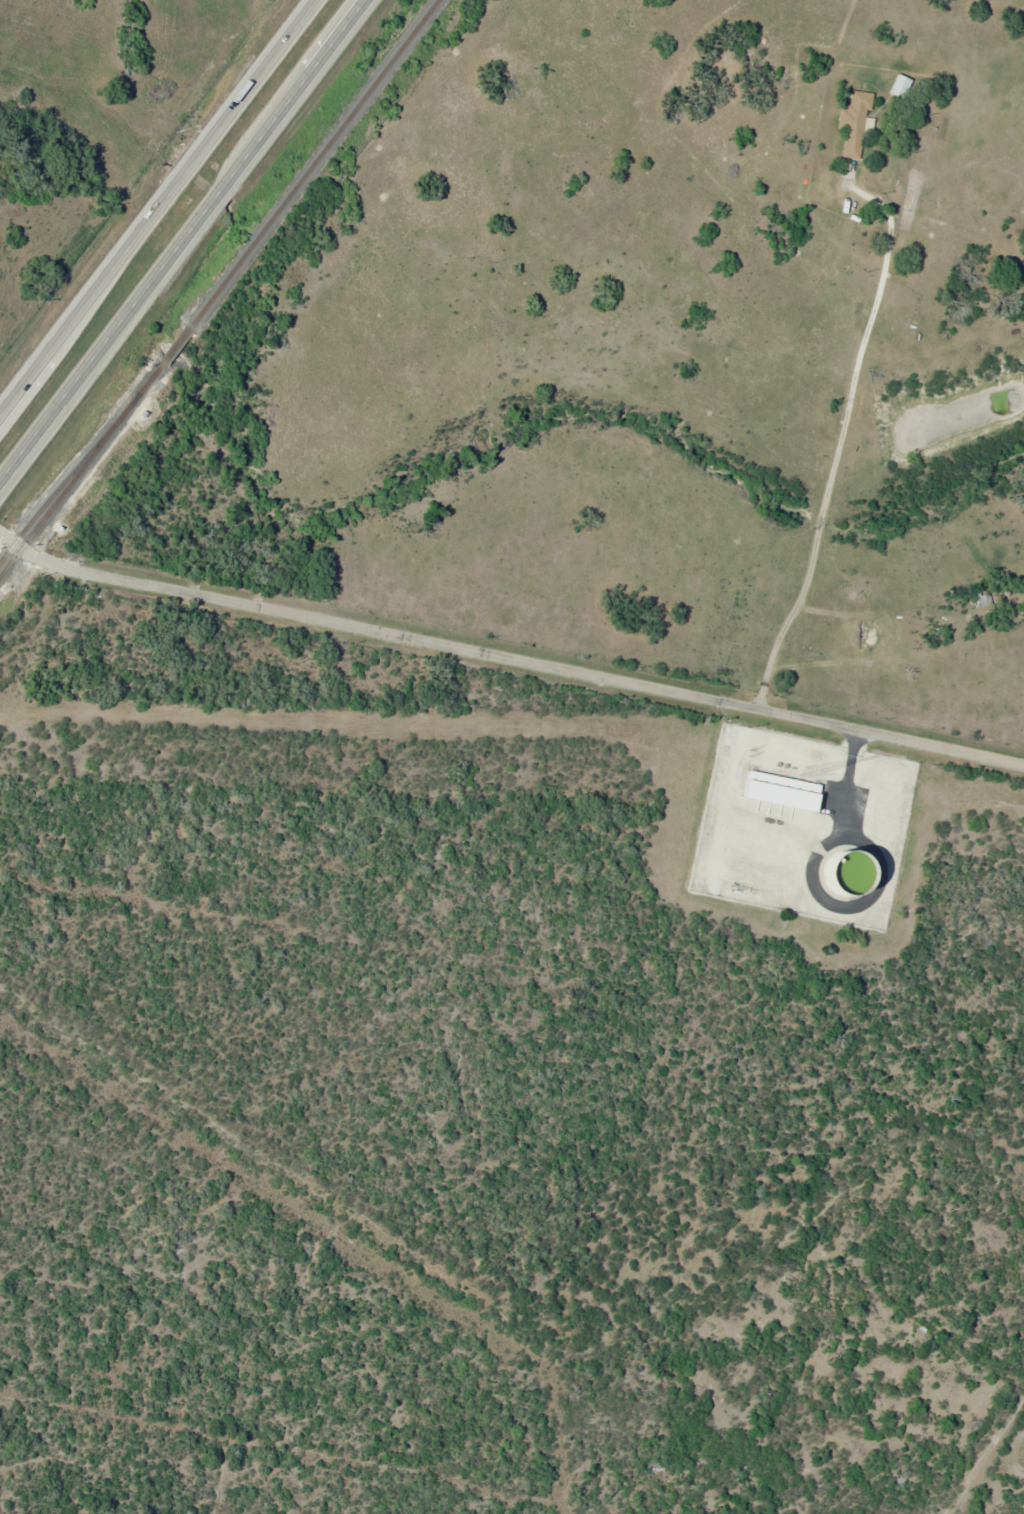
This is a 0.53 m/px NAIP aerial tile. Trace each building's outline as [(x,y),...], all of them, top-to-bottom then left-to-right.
[(883,94),(891,76),(904,82),(896,99),(883,94)] [(859,111),(863,110),(865,95),(847,93),(846,106),(839,105),(839,110),(833,109),(831,126),(837,132),(833,157),(854,160),(855,146),(849,140),(853,130),(859,123),(859,111)] [(972,593),(975,609),(988,607),(985,590),(972,593)] [(734,796),(740,768),(813,785),(807,813),(734,796)] [(847,853),(828,853),(828,890),(847,890),(847,853)]
